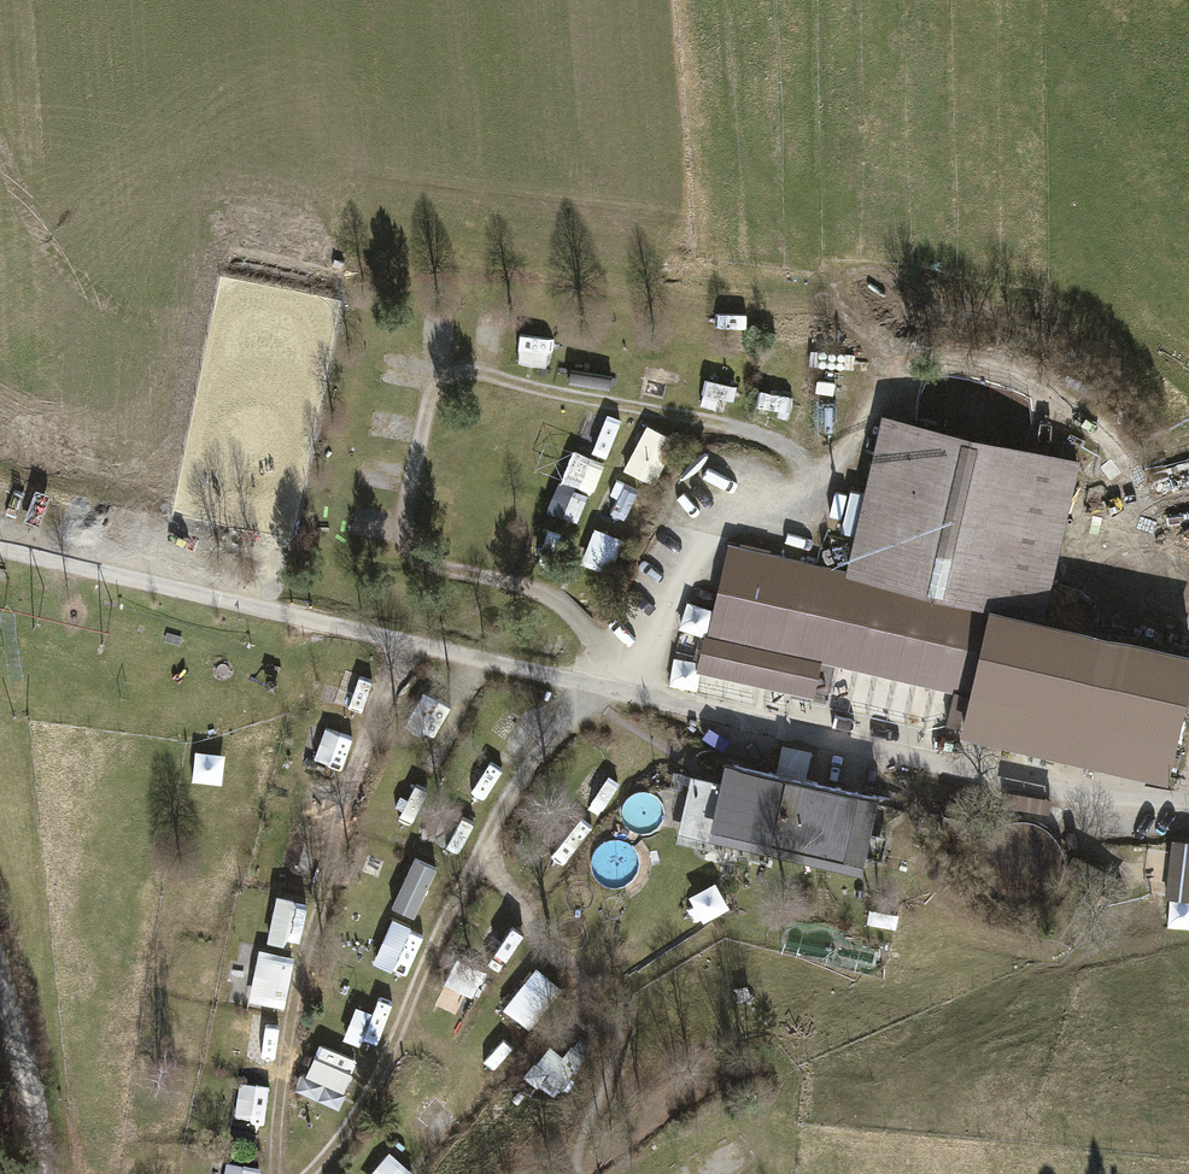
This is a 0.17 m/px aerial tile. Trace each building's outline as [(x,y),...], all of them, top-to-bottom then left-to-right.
[(527,336),(521,360),(546,366),(551,342),(527,336)] [(641,389),(669,392),(672,369),(644,366),(641,389)] [(856,579),(734,551),(714,637),(981,698),(973,732),(1178,779),(1188,731),(1188,651),(1048,619),(1084,462),(892,418),(856,579)] [(536,469),(561,477),(551,508),(583,519),(604,460),(546,440),(536,469)] [(632,466),(651,477),(665,453),(645,442),(632,466)] [(584,561),(610,570),(623,535),(597,526),(584,561)] [(711,641),(703,674),(772,691),(780,658),(711,641)] [(343,700),(359,701),(361,672),(345,671),(343,700)] [(343,765),(354,735),(328,726),(317,756),(343,765)] [(194,780),(224,782),(226,752),(196,750),(194,780)] [(736,767),(721,831),(872,865),(886,801),(736,767)] [(460,850),(475,823),(456,813),(441,840),(460,850)] [(1178,842),(1170,904),(1188,907),(1188,843),(1178,842)] [(395,906),(419,916),(440,863),(416,853),(395,906)] [(270,938),(303,944),(310,899),(278,894),(270,938)] [(886,940),(866,935),(863,951),(883,955),(886,940)] [(261,947),(251,1000),(283,1006),(293,953),(261,947)] [(505,1006),(527,1023),(560,979),(538,962),(505,1006)] [(391,1009),(361,999),(347,1035),(377,1046),(391,1009)] [(276,1050),(282,1022),(257,1017),(251,1045),(276,1050)] [(318,1041),(302,1092),(343,1105),(359,1055),(318,1041)] [(239,1088),(238,1120),(268,1121),(269,1089),(239,1088)] [(441,1133),(457,1113),(436,1096),(420,1116),(441,1133)] [(370,1173),(416,1173),(418,1171),(390,1149),(370,1173)] [(229,1165),(215,1162),(212,1173),(227,1173),(229,1165)]
